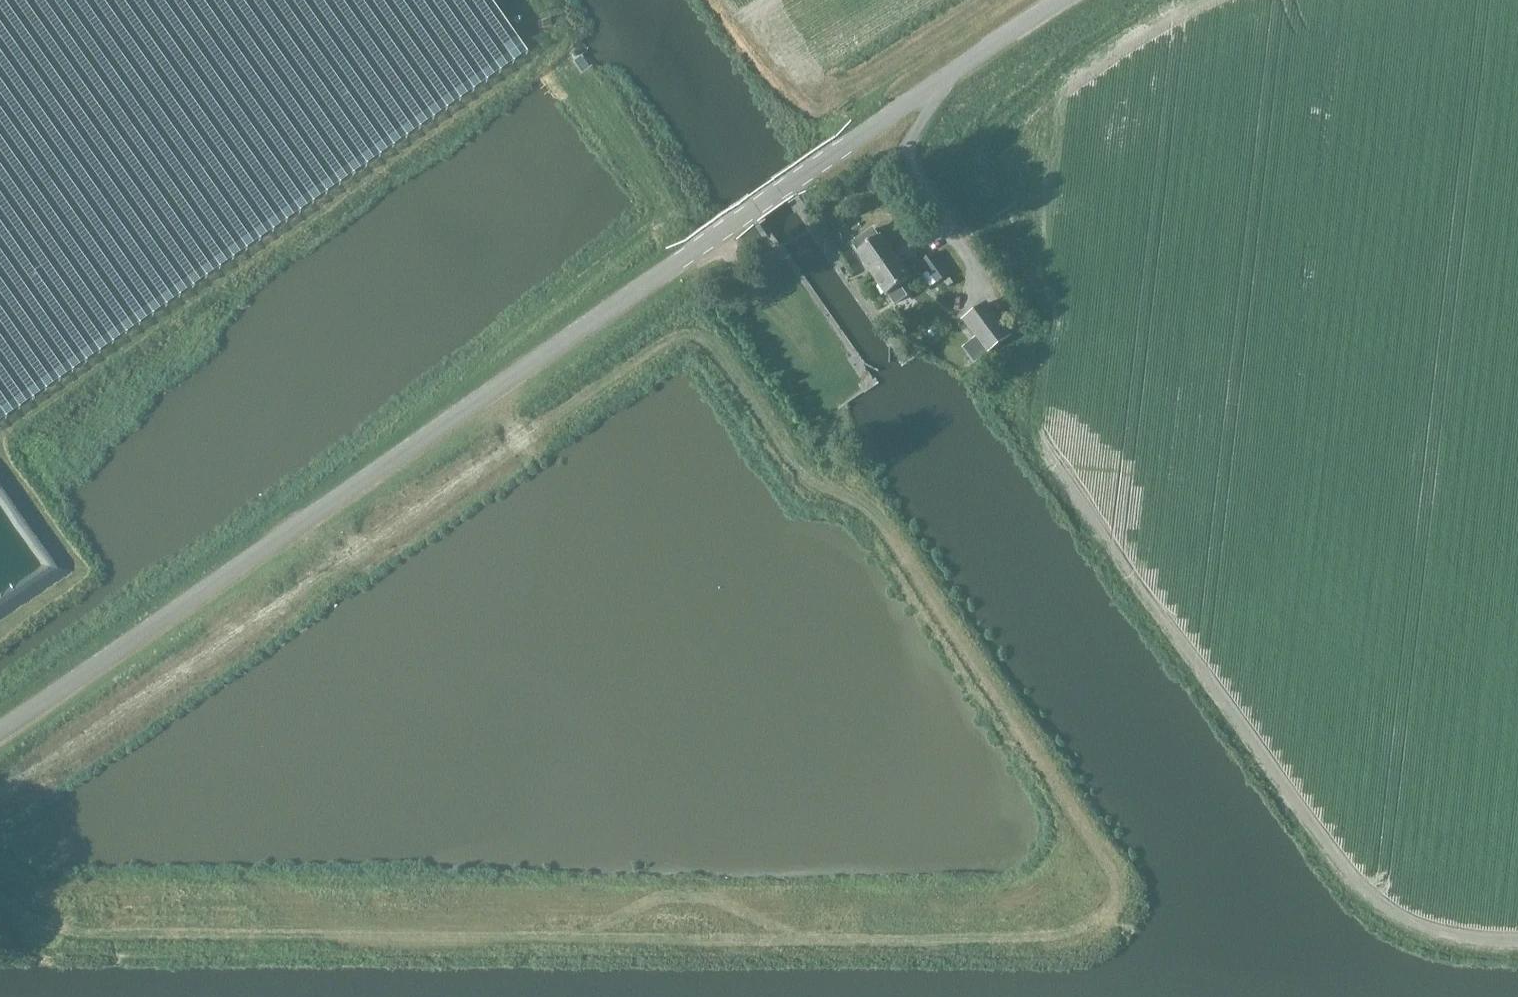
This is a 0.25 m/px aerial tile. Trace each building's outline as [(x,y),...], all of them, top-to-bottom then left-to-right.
[(523,52),(486,0),(0,0),(0,417),(523,52)] [(899,248),(891,253),(880,237),(879,238),(873,230),(853,243),(858,252),(857,253),(872,275),(913,246),(908,239),(898,246),(899,248)] [(913,246),(872,275),(887,296),(888,295),(895,304),(906,296),(900,287),(910,280),(899,264),(906,258),(908,260),(918,253),(913,246)] [(928,272),(936,284),(947,275),(932,254),(921,262),(928,272)] [(928,272),(922,276),(930,288),(936,284),(928,272)] [(950,279),(944,283),(948,288),(954,284),(950,279)] [(1010,337),(986,304),(963,321),(976,338),(962,348),(974,363),(1010,337)]
